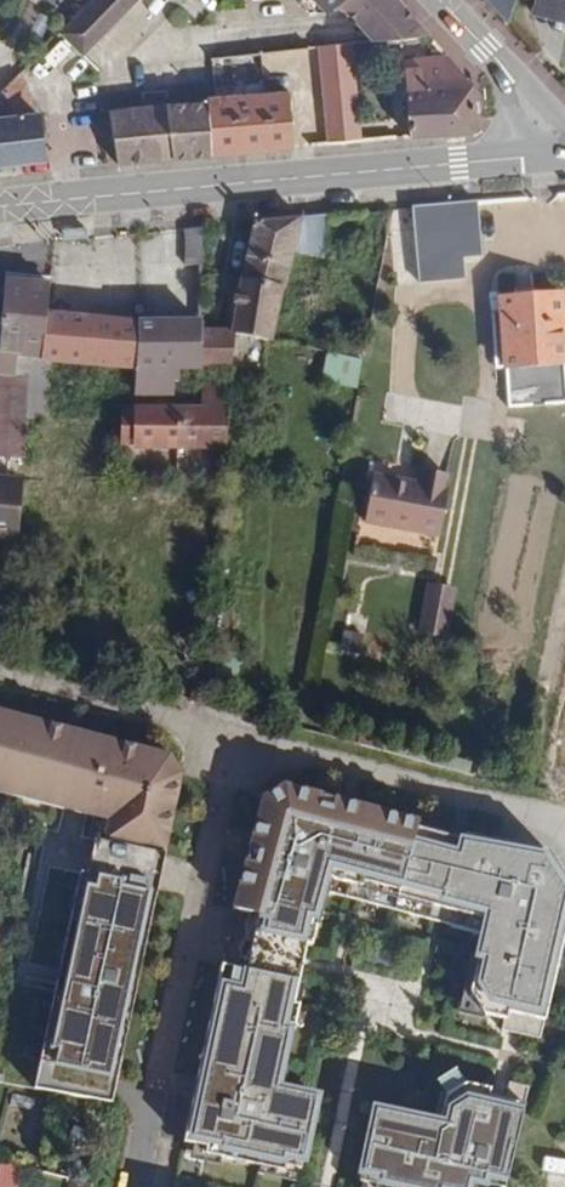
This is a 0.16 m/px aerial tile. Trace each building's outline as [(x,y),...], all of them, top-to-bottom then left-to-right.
[(78,12),(59,32),(82,55),(136,0),(90,0),(78,12)] [(417,23),(397,0),(361,0),(358,3),(351,4),(348,0),(338,0),(337,1),(372,40),(387,38),(405,21),(411,28),(417,23)] [(507,25),(514,0),(485,0),(507,25)] [(553,0),(536,0),(533,14),(564,23),(564,3),(553,0)] [(362,141),(352,42),(318,46),(327,144),(362,141)] [(471,83),(440,49),(432,49),(432,56),(423,57),(419,60),(402,61),(409,137),(476,131),(471,83)] [(249,64),(248,54),(230,57),(232,66),(249,64)] [(12,80),(0,92),(0,163),(52,157),(47,109),(12,80)] [(231,94),(215,96),(215,101),(211,154),(292,147),(287,87),(283,88),(261,90),(249,92),(248,83),(229,86),(231,94)] [(215,101),(215,96),(205,97),(205,101),(108,110),(115,164),(211,154),(215,101)] [(480,256),(475,202),(412,208),(419,284),(464,280),(462,258),(480,256)] [(243,262),(239,279),(280,290),(282,290),(292,253),(322,259),(329,224),(334,224),(334,216),(311,218),(252,223),(243,262)] [(201,265),(202,228),(185,229),(185,265),(201,265)] [(280,290),(239,279),(238,287),(236,294),(235,307),(232,323),(231,331),(231,334),(271,342),(280,290)] [(45,313),(48,285),(5,282),(0,329),(0,366),(32,368),(32,360),(41,361),(45,313)] [(495,370),(504,370),(507,409),(564,404),(564,357),(560,294),(498,300),(499,315),(490,315),(495,370)] [(109,365),(136,367),(135,323),(45,313),(41,361),(32,360),(32,368),(27,418),(47,419),(50,362),(109,365)] [(200,369),(200,331),(200,323),(135,323),(136,367),(173,368),(200,369)] [(229,370),(231,334),(231,331),(200,331),(200,369),(229,370)] [(366,346),(347,342),(344,356),(363,360),(366,346)] [(0,366),(0,458),(23,460),(27,418),(32,368),(0,366)] [(171,395),(173,368),(136,367),(135,394),(171,395)] [(226,424),(228,389),(202,389),(200,410),(135,410),(135,449),(224,449),(226,424)] [(231,480),(231,471),(223,471),(222,481),(231,480)] [(447,476),(422,471),(419,486),(373,477),(364,521),(439,536),(448,491),(444,490),(447,476)] [(0,481),(0,543),(0,537),(16,538),(21,483),(0,481)] [(463,590),(429,585),(421,635),(454,641),(463,590)] [(166,857),(183,775),(169,756),(0,710),(0,792),(92,821),(88,841),(166,857)] [(548,850),(517,845),(516,854),(499,851),(501,842),(463,835),(284,787),(263,799),(233,910),(258,916),(254,935),(306,946),(311,948),(318,927),(312,925),(317,892),(482,933),(470,992),(485,1013),(506,1018),(503,1029),(541,1039),(564,936),(564,876),(548,850)] [(166,857),(88,841),(82,877),(158,891),(166,857)] [(516,854),(517,845),(501,842),(499,851),(516,854)] [(82,877),(35,1092),(113,1106),(158,891),(82,877)] [(306,946),(254,935),(248,971),(301,982),(306,946)] [(248,971),(221,966),(197,1078),(202,1079),(198,1100),(193,1099),(184,1142),(206,1147),(205,1153),(285,1171),(286,1166),(302,1169),(317,1098),(277,1089),(291,1026),(297,1027),(302,1005),(296,1003),(301,982),(248,971)] [(197,1078),(193,1099),(198,1100),(202,1079),(197,1078)] [(529,1088),(510,1083),(506,1101),(504,1108),(487,1104),(489,1097),(490,1090),(467,1085),(447,1097),(441,1124),(376,1111),(361,1182),(376,1186),(467,1186),(469,1180),(483,1184),(485,1178),(505,1184),(529,1088)] [(506,1101),(489,1097),(487,1104),(504,1108),(506,1101)] [(0,1181),(0,1186),(21,1186),(25,1166),(4,1162),(0,1181)] [(73,1178),(70,1186),(92,1186),(93,1182),(73,1178)] [(505,1184),(485,1178),(483,1184),(496,1186),(504,1186),(505,1184)]
